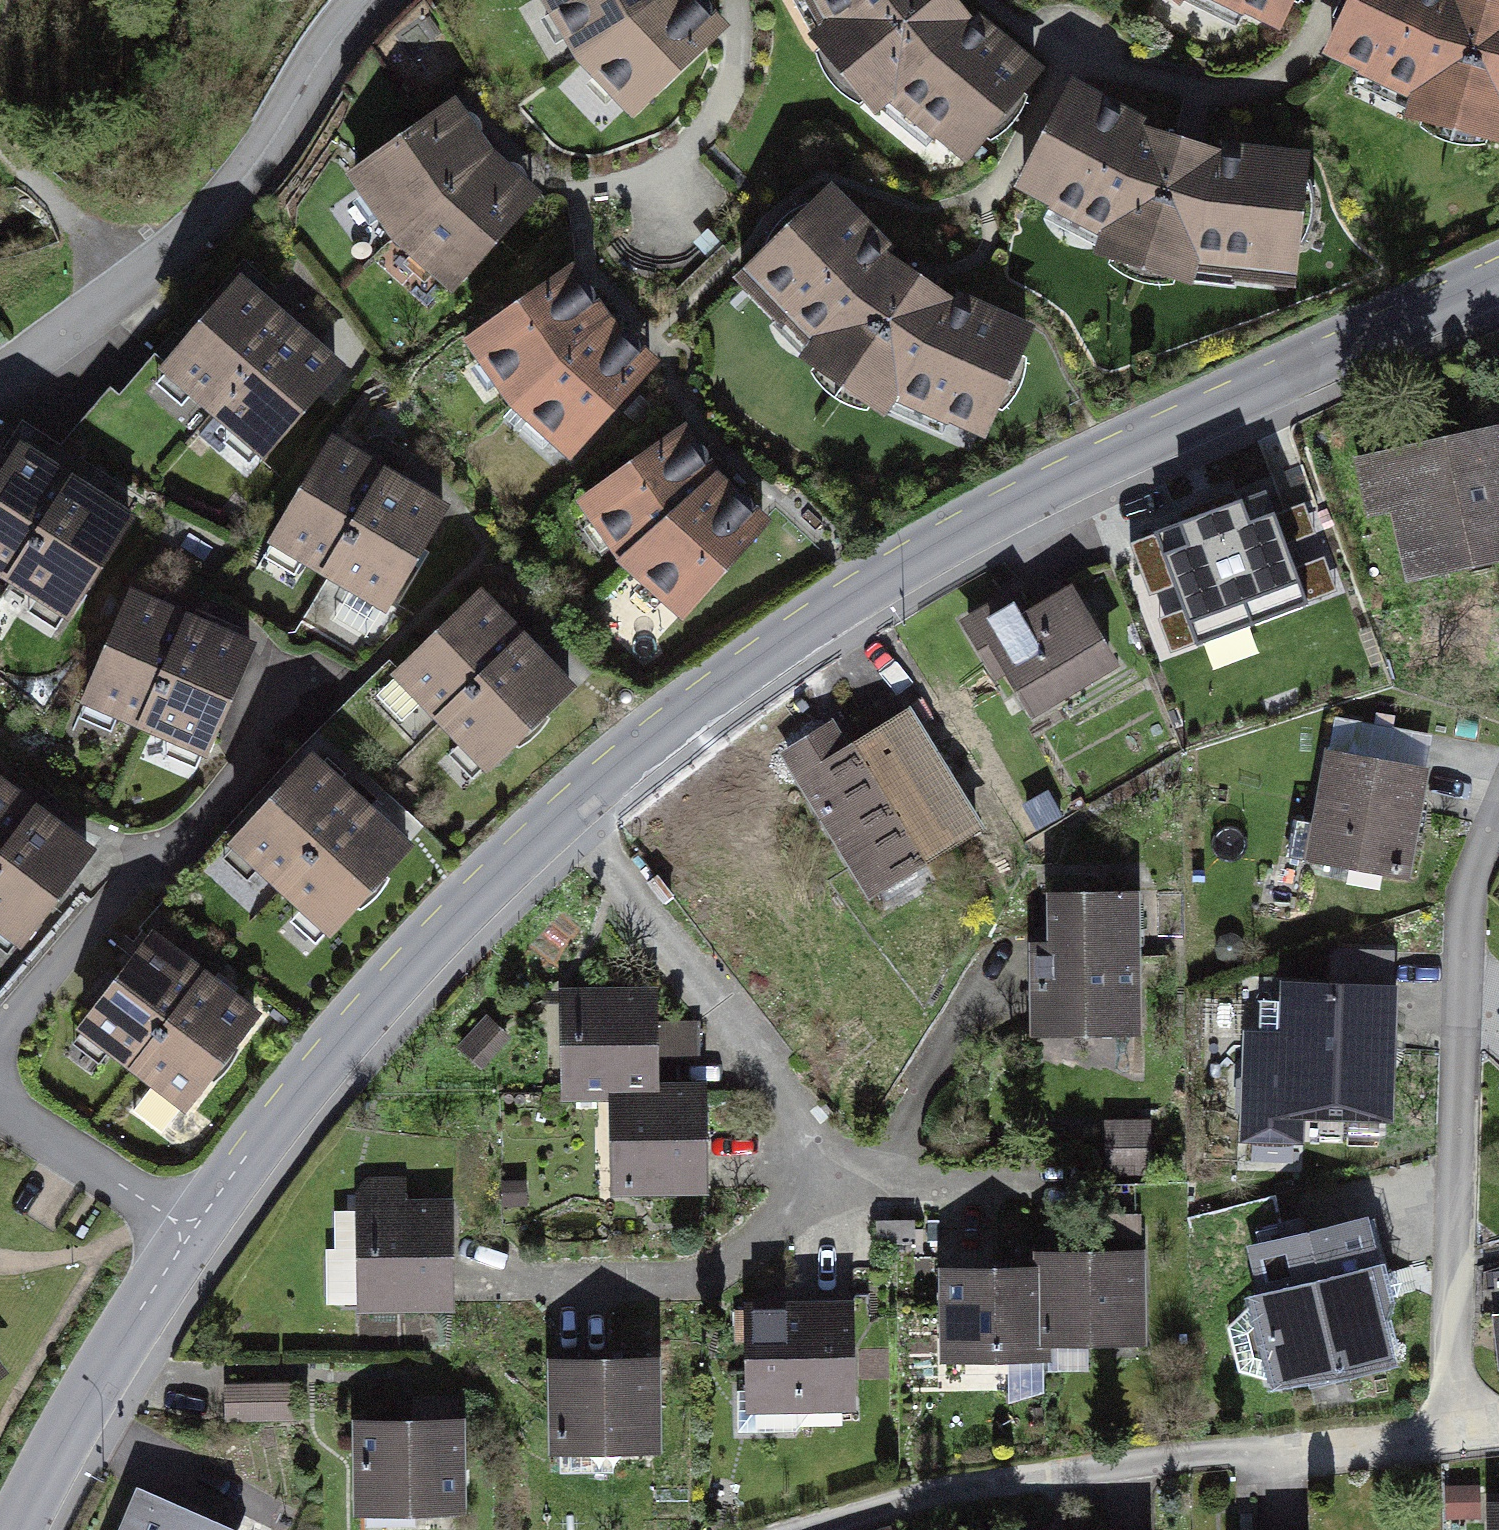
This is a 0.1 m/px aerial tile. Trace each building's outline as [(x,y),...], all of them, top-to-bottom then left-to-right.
[(585,57),(659,0),(548,0),(585,57)] [(693,0),(659,0),(585,57),(635,108),(714,22),(693,0)] [(849,65),(968,152),(1038,72),(946,0),(816,0),(849,65)] [(1297,0),(1212,0),(1284,31),(1297,0)] [(1334,52),(1459,111),(1498,114),(1498,12),(1494,11),(1471,0),(1359,0),(1334,52)] [(1188,143),(1081,91),(1021,184),(1141,252),(1293,279),(1308,164),(1188,143)] [(448,111),(356,172),(401,235),(484,150),(448,111)] [(524,196),(484,150),(401,235),(454,284),(524,196)] [(827,199),(747,276),(859,382),(983,430),(1031,334),(918,279),(827,199)] [(563,281),(474,343),(518,402),(603,322),(563,281)] [(231,284),(161,368),(208,406),(277,322),(231,284)] [(328,364),(277,322),(208,406),(259,448),(328,364)] [(641,368),(603,322),(518,402),(577,448),(641,368)] [(344,440),(277,533),(326,568),(393,475),(344,440)] [(1411,455),(1430,577),(1498,566),(1498,441),(1411,455)] [(679,442),(589,503),(631,562),(715,484),(679,442)] [(0,481),(0,570),(11,577),(70,481),(19,450),(0,481)] [(447,514),(393,475),(326,568),(380,607),(447,514)] [(126,516),(70,481),(11,577),(68,611),(126,516)] [(751,523),(715,484),(631,562),(687,607),(751,523)] [(1191,650),(1297,606),(1262,524),(1156,568),(1191,650)] [(489,591),(399,677),(440,719),(530,634),(489,591)] [(994,620),(1051,722),(1141,673),(1097,594),(1050,620),(1037,596),(994,620)] [(136,599),(95,700),(149,722),(191,621),(136,599)] [(251,645),(191,621),(149,722),(209,747),(251,645)] [(575,681),(530,634),(440,719),(485,766),(575,681)] [(846,727),(789,763),(879,904),(991,833),(920,722),(865,757),(846,727)] [(1336,753),(1319,858),(1411,873),(1428,768),(1336,753)] [(313,757),(231,848),(275,888),(358,797),(313,757)] [(37,811),(0,785),(0,863),(37,811)] [(407,841),(358,797),(275,888),(324,932),(407,841)] [(37,811),(0,863),(0,925),(25,943),(91,850),(37,811)] [(1149,899),(1068,897),(1065,1032),(1146,1034),(1149,899)] [(152,939),(85,1032),(134,1067),(201,974),(152,939)] [(255,1013),(201,974),(134,1067),(188,1106),(255,1013)] [(1259,1035),(1256,1116),(1396,1120),(1400,991),(1292,988),(1291,1036),(1259,1035)] [(678,1004),(584,1004),(584,1101),(637,1101),(678,1100),(678,1004)] [(678,1100),(637,1101),(637,1193),(729,1193),(729,1100),(678,1100)] [(382,1213),(381,1303),(476,1305),(478,1215),(382,1213)] [(1270,1253),(1301,1396),(1413,1372),(1382,1230),(1270,1253)] [(1049,1256),(1049,1272),(1051,1343),(1150,1341),(1148,1253),(1049,1256)] [(951,1274),(954,1360),(1051,1358),(1051,1343),(1049,1272),(951,1274)] [(750,1311),(750,1412),(852,1412),(852,1311),(750,1311)] [(562,1368),(563,1458),(669,1457),(668,1366),(562,1368)] [(289,1411),(290,1373),(225,1373),(224,1410),(289,1411)] [(371,1429),(371,1519),(476,1519),(476,1429),(371,1429)] [(154,1496),(138,1529),(230,1529),(154,1496)]
